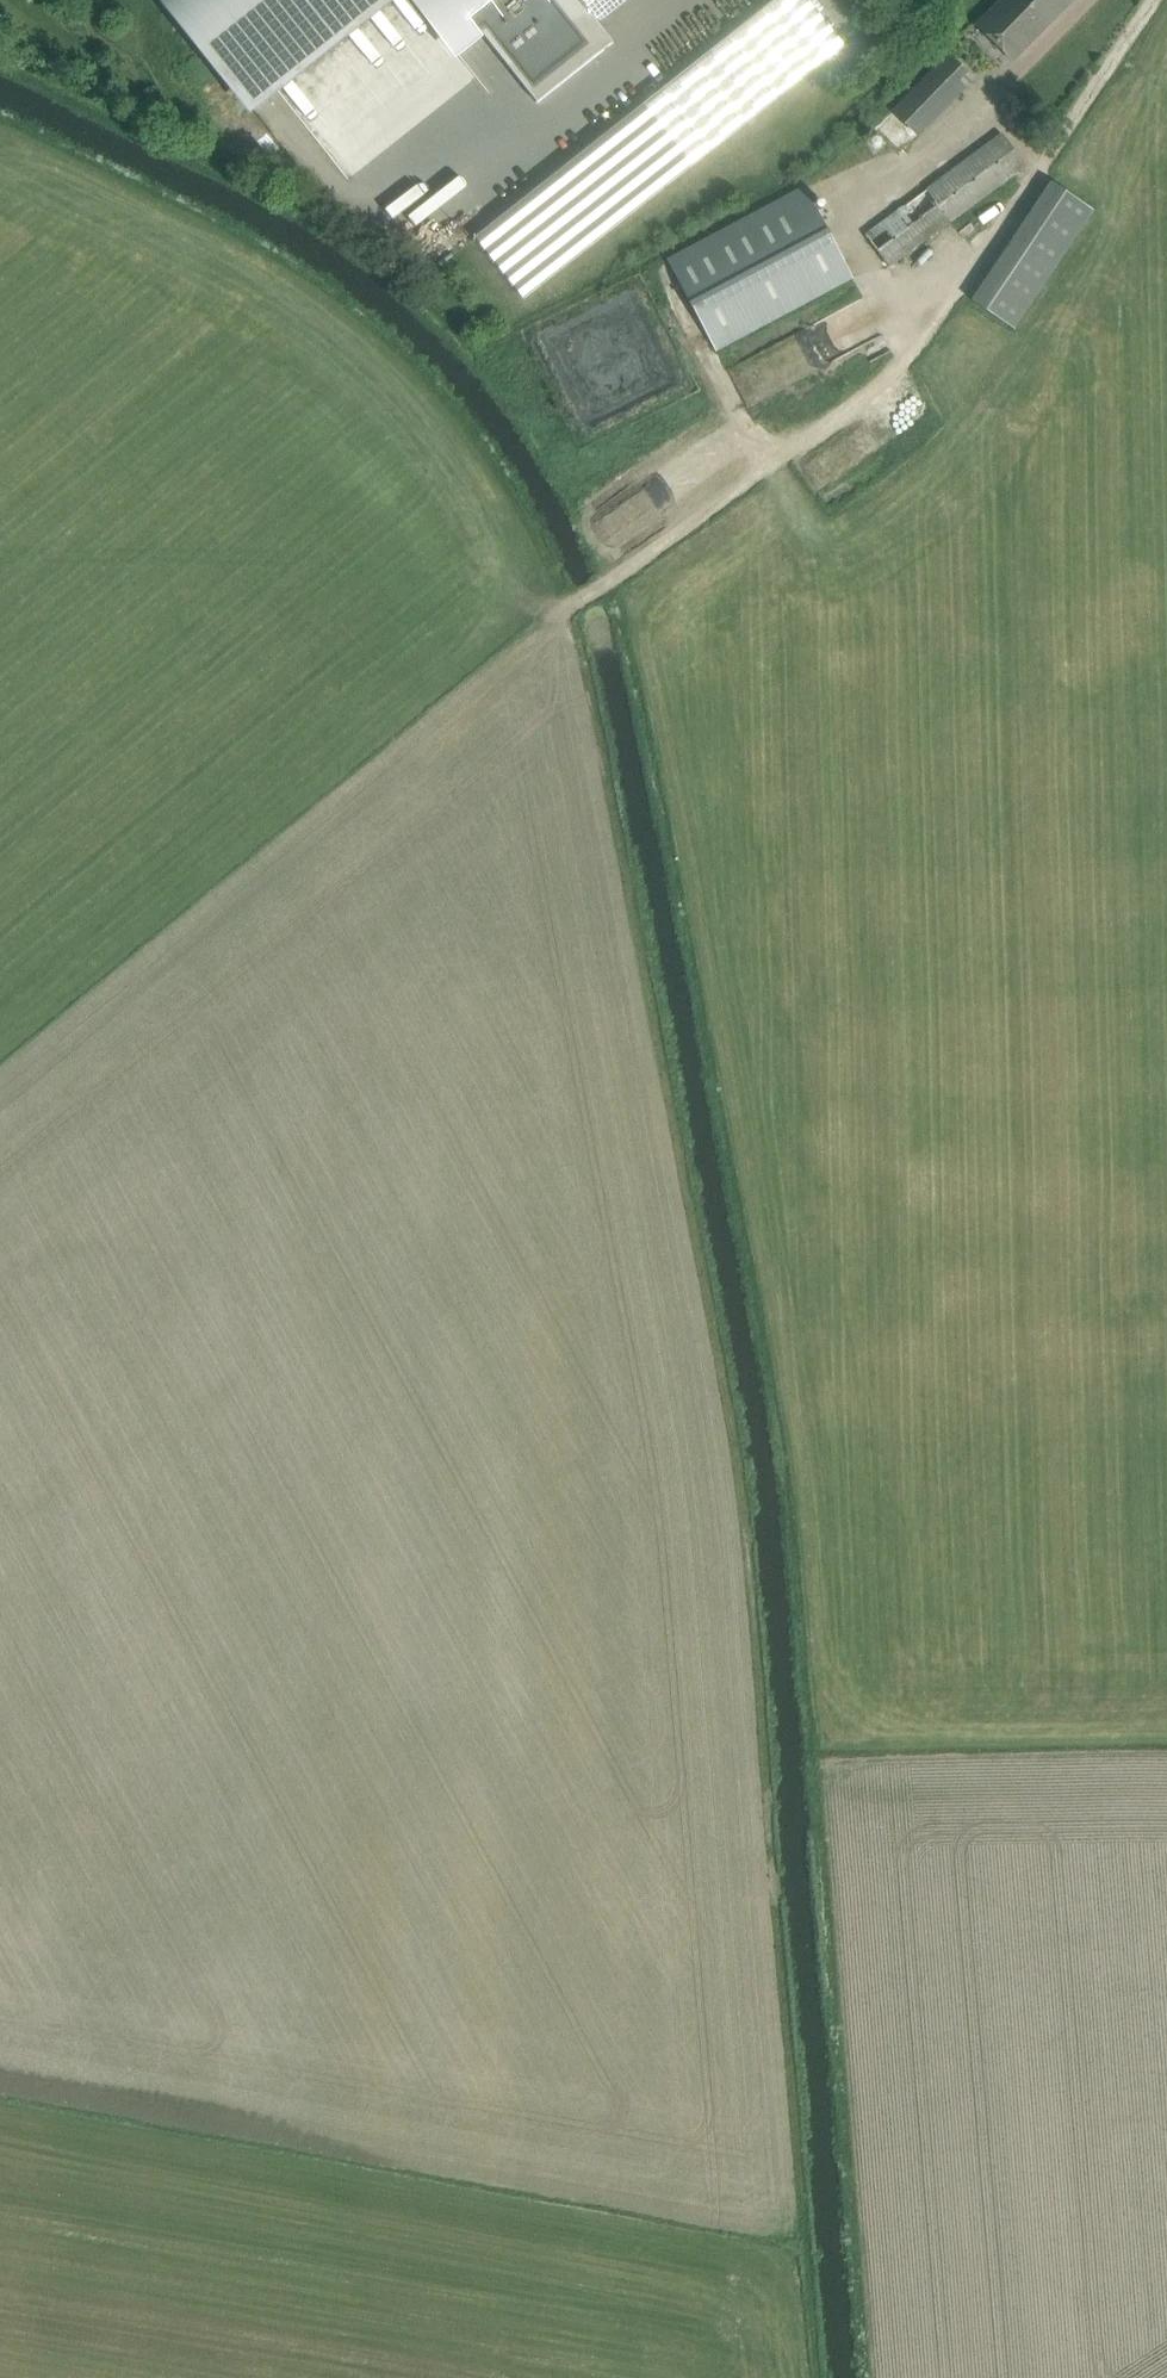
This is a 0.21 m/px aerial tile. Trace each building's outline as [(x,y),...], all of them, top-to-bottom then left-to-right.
[(252,109),(390,0),(165,0),(252,109)] [(459,54),(483,35),(537,102),(613,42),(607,35),(598,24),(628,0),(416,0),(459,54)] [(475,238),(523,299),(843,45),(807,0),(774,0),(475,238)] [(1071,0),(1003,0),(978,25),(1013,60),(1071,0)] [(919,136),(973,79),(948,54),(893,111),(919,136)] [(1025,163),(1002,132),(866,235),(889,266),(1025,163)] [(970,301),(1016,330),(1093,209),(1048,180),(970,301)] [(668,261),(715,349),(852,276),(805,188),(668,261)]
